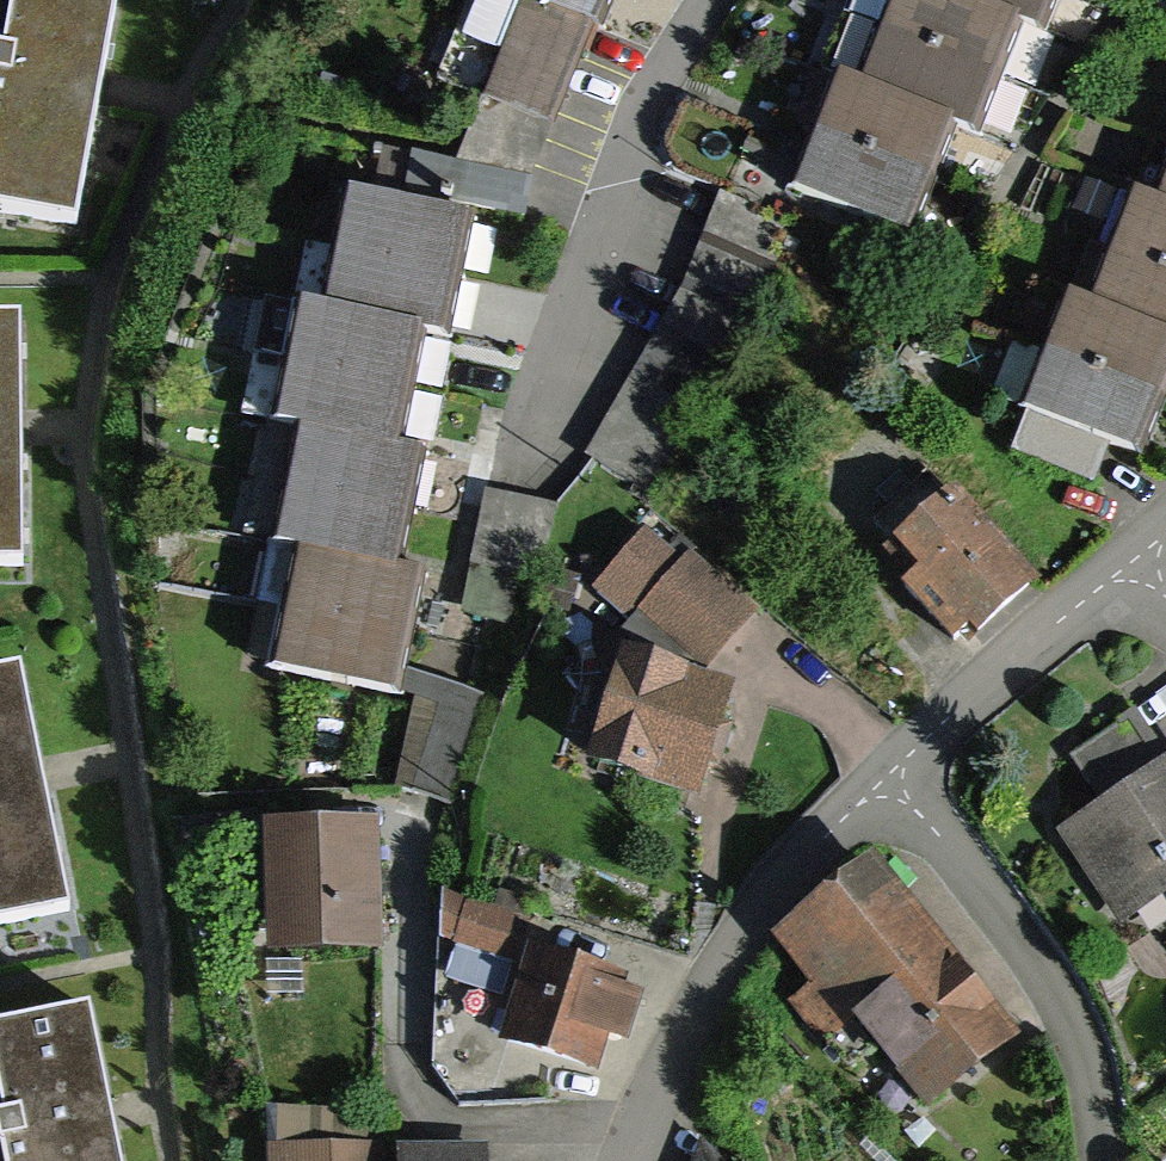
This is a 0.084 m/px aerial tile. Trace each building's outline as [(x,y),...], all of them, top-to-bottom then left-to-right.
[(80,233),(120,0),(0,0),(0,220),(80,233)] [(541,0),(477,0),(463,34),(454,31),(448,46),(436,74),(553,124),(596,23),(541,0)] [(596,23),(605,0),(541,0),(596,23)] [(860,86),(841,79),(793,202),(909,247),(956,129),(976,137),(1021,23),(1047,33),(1060,0),(894,0),(860,86)] [(533,173),(381,144),(373,185),(525,214),(533,173)] [(1154,207),(1136,200),(1092,307),(1073,299),(1030,407),(1141,451),(1165,389),(1165,178),(1154,207)] [(471,216),(350,190),(325,309),(304,305),(277,430),(300,435),(276,548),(299,553),(274,672),(397,698),(399,689),(405,662),(422,582),(396,576),(423,451),(400,446),(425,332),(446,336),(471,216)] [(719,198),(687,290),(592,461),(655,495),(753,316),(786,221),(719,198)] [(0,322),(0,578),(38,579),(41,322),(0,322)] [(1026,576),(948,485),(873,549),(952,640),(1026,576)] [(559,506),(485,491),(462,608),(535,623),(559,506)] [(681,555),(645,524),(591,587),(626,617),(618,626),(627,631),(586,752),(694,789),(733,678),(709,670),(760,613),(689,546),(681,555)] [(486,696),(405,662),(399,689),(417,694),(396,781),(451,798),(486,696)] [(0,670),(0,946),(84,930),(31,664),(0,670)] [(1098,807),(1055,836),(1138,955),(1165,936),(1165,760),(1130,708),(1062,754),(1098,807)] [(372,810),(258,815),(263,949),(378,944),(372,810)] [(874,851),(768,933),(805,980),(794,989),(827,1031),(851,1013),(928,1111),(1020,1039),(874,851)] [(441,934),(509,954),(521,913),(443,888),(441,934)] [(630,971),(526,937),(493,1037),(598,1072),(610,1036),(627,1042),(646,985),(627,979),(630,971)] [(0,1019),(0,1160),(121,1160),(90,1002),(0,1019)] [(700,1140),(693,1160),(719,1160),(700,1140)] [(391,1143),(281,1141),(281,1160),(496,1160),(496,1145),(391,1143)]
